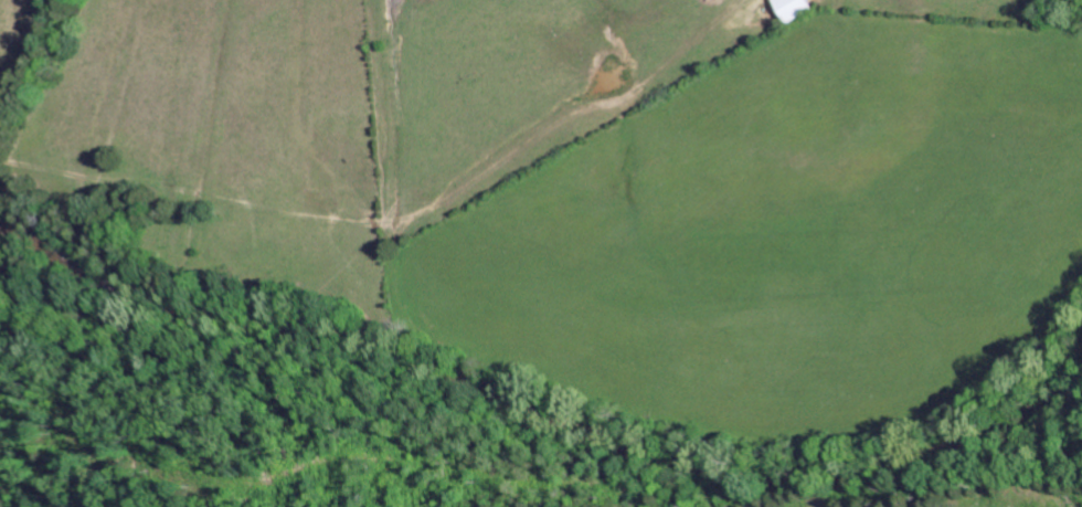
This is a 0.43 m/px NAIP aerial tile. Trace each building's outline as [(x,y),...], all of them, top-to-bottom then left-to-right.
[(789,27),(816,12),(810,0),(777,0),(775,1),(789,27)]
